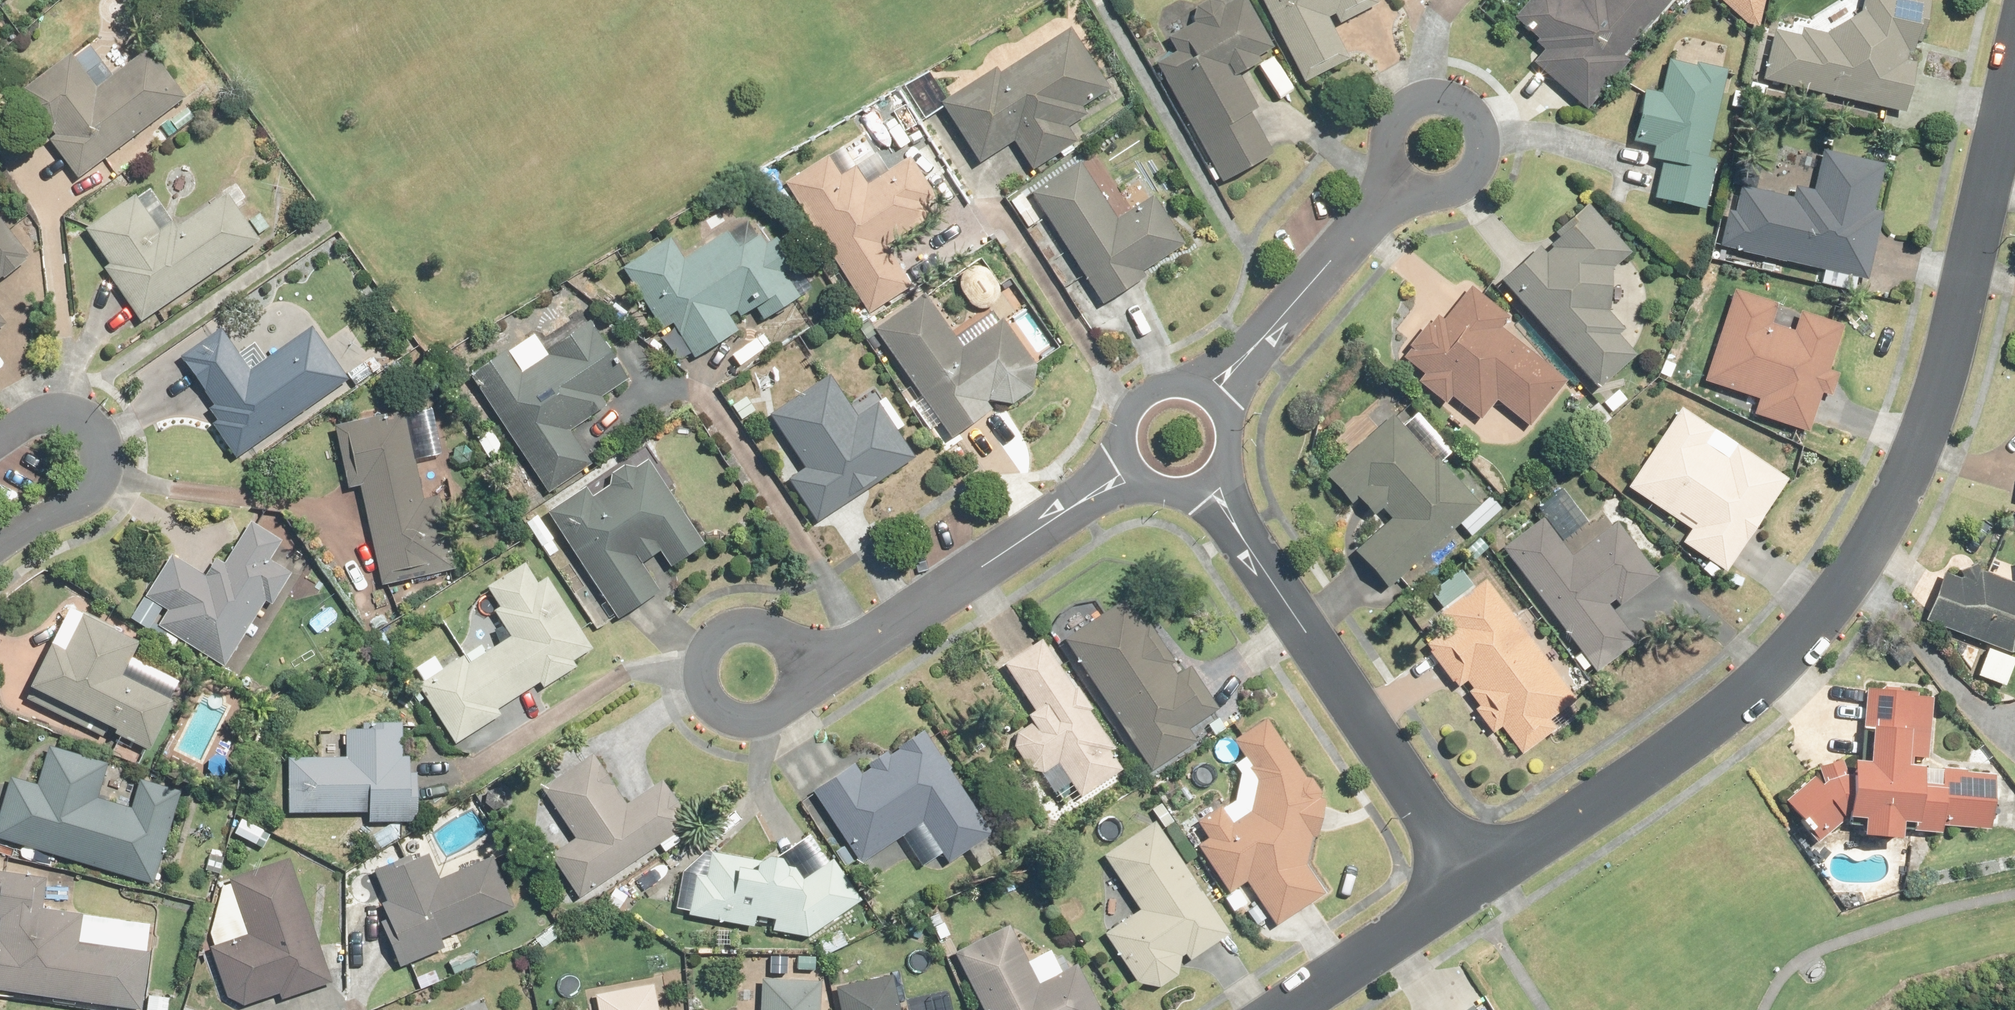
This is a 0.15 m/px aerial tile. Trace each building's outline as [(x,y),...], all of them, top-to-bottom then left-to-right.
[(1267,154),(1244,112),(1252,108),(1233,73),(1253,62),(1250,56),(1267,47),(1241,0),(1231,0),(1219,7),(1217,4),(1204,0),(1203,0),(1191,7),(1187,20),(1189,24),(1164,37),(1172,52),(1151,63),(1216,182),(1267,154)] [(1298,84),(1346,60),(1324,17),(1330,14),(1336,24),(1373,5),(1370,0),(1254,0),(1298,84)] [(1584,109),(1667,0),(1528,0),(1512,18),(1535,36),(1530,42),(1538,50),(1529,62),(1584,109)] [(1741,24),(1751,26),(1757,0),(1716,0),(1741,24)] [(1762,76),(1909,109),(1934,0),(1867,0),(1865,6),(1829,30),(1775,18),(1762,76)] [(1066,29),(942,102),(975,156),(1009,136),(1029,169),(1076,141),(1067,126),(1084,116),(1076,103),(1102,87),(1066,29)] [(28,129),(47,129),(51,134),(44,139),(72,176),(177,97),(138,47),(91,83),(67,51),(17,89),(17,109),(28,129)] [(1659,161),(1651,197),(1700,208),(1711,158),(1703,156),(1723,68),(1690,61),(1689,65),(1663,59),(1655,96),(1641,93),(1630,142),(1650,147),(1648,159),(1659,161)] [(1722,212),(1715,244),(1862,277),(1888,160),(1818,144),(1807,191),(1791,187),(1788,199),(1736,186),(1728,211),(1722,212)] [(779,182),(865,312),(907,284),(883,247),(939,210),(904,156),(861,184),(849,165),(833,175),(820,155),(779,182)] [(1024,190),(1101,303),(1140,277),(1138,270),(1180,242),(1146,194),(1115,215),(1075,156),(1024,190)] [(100,267),(138,320),(252,239),(220,194),(170,229),(165,221),(153,230),(129,196),(81,229),(105,263),(100,267)] [(1496,281),(1595,389),(1633,355),(1615,336),(1622,329),(1605,311),(1604,288),(1608,268),(1624,253),(1581,207),(1552,233),(1555,236),(1546,245),(1548,248),(1543,253),(1535,245),(1496,281)] [(664,239),(620,268),(657,325),(668,318),(691,353),(731,327),(720,310),(726,306),(733,317),(747,308),(756,321),(793,297),(742,219),(678,261),(664,239)] [(19,260),(17,257),(21,254),(0,227),(0,275),(19,260)] [(974,308),(982,307),(988,303),(993,297),(994,292),(992,286),(991,282),(985,274),(980,268),(974,265),(967,266),(961,269),(956,274),(953,280),(954,286),(956,291),(961,298),(965,303),(969,306),(974,308)] [(1754,399),(1749,413),(1801,431),(1814,391),(1823,395),(1831,373),(1824,371),(1840,324),(1792,308),(1785,327),(1768,321),(1774,304),(1728,288),(1697,380),(1754,399)] [(868,325),(947,436),(986,408),(981,401),(984,399),(1007,402),(1026,388),(1029,362),(997,317),(958,345),(919,289),(868,325)] [(1418,374),(1412,382),(1441,405),(1447,398),(1475,420),(1491,400),(1526,427),(1561,382),(1494,329),(1501,319),(1465,291),(1440,323),(1433,317),(1425,327),(1420,323),(1401,347),(1404,349),(1397,358),(1418,374)] [(527,332),(465,374),(544,490),(588,460),(567,428),(603,404),(597,395),(622,378),(584,322),(541,352),(527,332)] [(215,326),(175,354),(209,402),(203,406),(212,419),(205,424),(232,461),(347,380),(307,323),(244,367),(215,326)] [(784,477),(813,522),(914,458),(875,397),(847,415),(823,378),(767,413),(801,466),(784,477)] [(1676,542),(1721,572),(1784,477),(1675,406),(1621,488),(1684,529),(1676,542)] [(397,414),(329,428),(341,488),(355,485),(376,587),(456,570),(441,498),(415,503),(397,414)] [(1346,552),(1381,590),(1476,505),(1434,459),(1429,463),(1386,415),(1319,475),(1346,505),(1352,500),(1368,517),(1377,509),(1384,518),(1346,552)] [(535,510),(611,623),(659,591),(640,562),(654,552),(664,566),(699,543),(642,457),(628,467),(615,464),(601,472),(599,484),(585,494),(577,482),(535,510)] [(1494,547),(1582,669),(1627,637),(1603,604),(1611,599),(1616,605),(1654,578),(1614,522),(1567,555),(1538,516),(1494,547)] [(163,609),(153,625),(217,664),(258,598),(264,602),(281,575),(260,563),(275,538),(242,518),(217,560),(209,555),(199,572),(164,551),(138,594),(163,609)] [(456,655),(413,683),(450,741),(493,714),(490,708),(535,678),(540,685),(572,665),(569,660),(587,648),(541,577),(532,583),(518,561),(479,585),(491,604),(486,608),(504,636),(461,663),(456,655)] [(1982,571),(1980,565),(1964,571),(1966,577),(1962,579),(1947,573),(1928,619),(2012,653),(2014,652),(2014,583),(1982,571)] [(1497,726),(1515,751),(1546,728),(1539,720),(1570,696),(1480,578),(1434,613),(1445,627),(1421,645),(1453,686),(1461,680),(1468,688),(1461,693),(1471,706),(1469,708),(1488,733),(1497,726)] [(1057,635),(1146,771),(1193,740),(1184,727),(1213,709),(1186,667),(1172,677),(1164,665),(1171,661),(1144,621),(1139,624),(1120,594),(1057,635)] [(39,640),(18,683),(105,726),(103,731),(142,750),(166,700),(108,672),(124,639),(70,613),(53,647),(39,640)] [(1038,640),(999,663),(1028,711),(1021,712),(1027,723),(1014,731),(1010,744),(1022,766),(1037,771),(1052,762),(1074,798),(1119,771),(1106,750),(1110,747),(1088,713),(1092,711),(1075,683),(1067,688),(1038,640)] [(2009,656),(1981,648),(1973,678),(2001,686),(2009,656)] [(1866,821),(1865,838),(1908,841),(1909,826),(1916,826),(1915,831),(1946,834),(1946,827),(1993,831),(1998,774),(1916,766),(1916,760),(1931,761),(1937,692),(1869,687),(1865,728),(1876,729),(1873,761),(1857,760),(1856,772),(1844,771),(1841,761),(1821,768),(1825,781),(1822,784),(1814,774),(1783,800),(1818,842),(1846,819),(1866,821)] [(1241,881),(1269,924),(1320,892),(1300,863),(1306,838),(1313,835),(1318,798),(1313,796),(1314,791),(1304,778),(1299,778),(1259,717),(1227,738),(1244,763),(1242,765),(1250,779),(1244,808),(1227,818),(1216,800),(1188,818),(1200,836),(1191,842),(1224,892),(1241,881)] [(361,823),(411,822),(410,771),(402,771),(402,755),(396,756),(396,723),(357,723),(357,728),(341,728),(342,756),(282,757),(283,814),(361,813),(361,823)] [(811,790),(857,857),(918,815),(944,855),(985,828),(917,729),(892,746),(894,748),(886,754),(883,748),(862,762),(865,767),(857,773),(850,763),(811,790)] [(0,783),(0,839),(146,881),(172,791),(134,780),(126,807),(91,797),(102,761),(43,744),(32,782),(3,773),(0,783)] [(544,857),(572,898),(684,821),(656,780),(623,804),(588,754),(537,789),(571,838),(544,857)] [(237,818),(228,833),(259,851),(268,836),(237,818)] [(1135,909),(1099,933),(1130,980),(1152,985),(1169,975),(1177,956),(1180,954),(1185,961),(1227,933),(1151,819),(1098,854),(1135,909)] [(372,922),(391,967),(441,945),(438,938),(511,908),(487,851),(431,874),(423,854),(405,862),(402,854),(367,869),(379,898),(372,901),(380,919),(372,922)] [(689,875),(683,912),(746,923),(748,912),(768,916),(766,929),(801,935),(855,898),(828,858),(798,878),(791,867),(777,865),(774,858),(768,858),(767,854),(754,853),(748,857),(709,851),(705,877),(689,875)] [(222,997),(240,1004),(274,993),(278,999),(328,981),(282,855),(223,876),(244,934),(205,948),(222,997)] [(115,1009),(136,1009),(145,951),(74,939),(78,912),(36,905),(40,881),(0,874),(0,991),(115,1009)] [(549,919),(528,935),(539,949),(560,933),(549,919)] [(979,1009),(1096,1009),(1071,962),(1034,981),(1004,923),(949,951),(979,1009)] [(471,949),(443,960),(449,975),(477,963),(471,949)] [(827,985),(833,1009),(890,1009),(882,973),(827,985)] [(814,981),(758,979),(757,1009),(812,1009),(814,981)] [(648,987),(594,997),(596,1009),(653,1009),(648,987)] [(144,994),(142,1009),(168,1009),(169,996),(144,994)]
